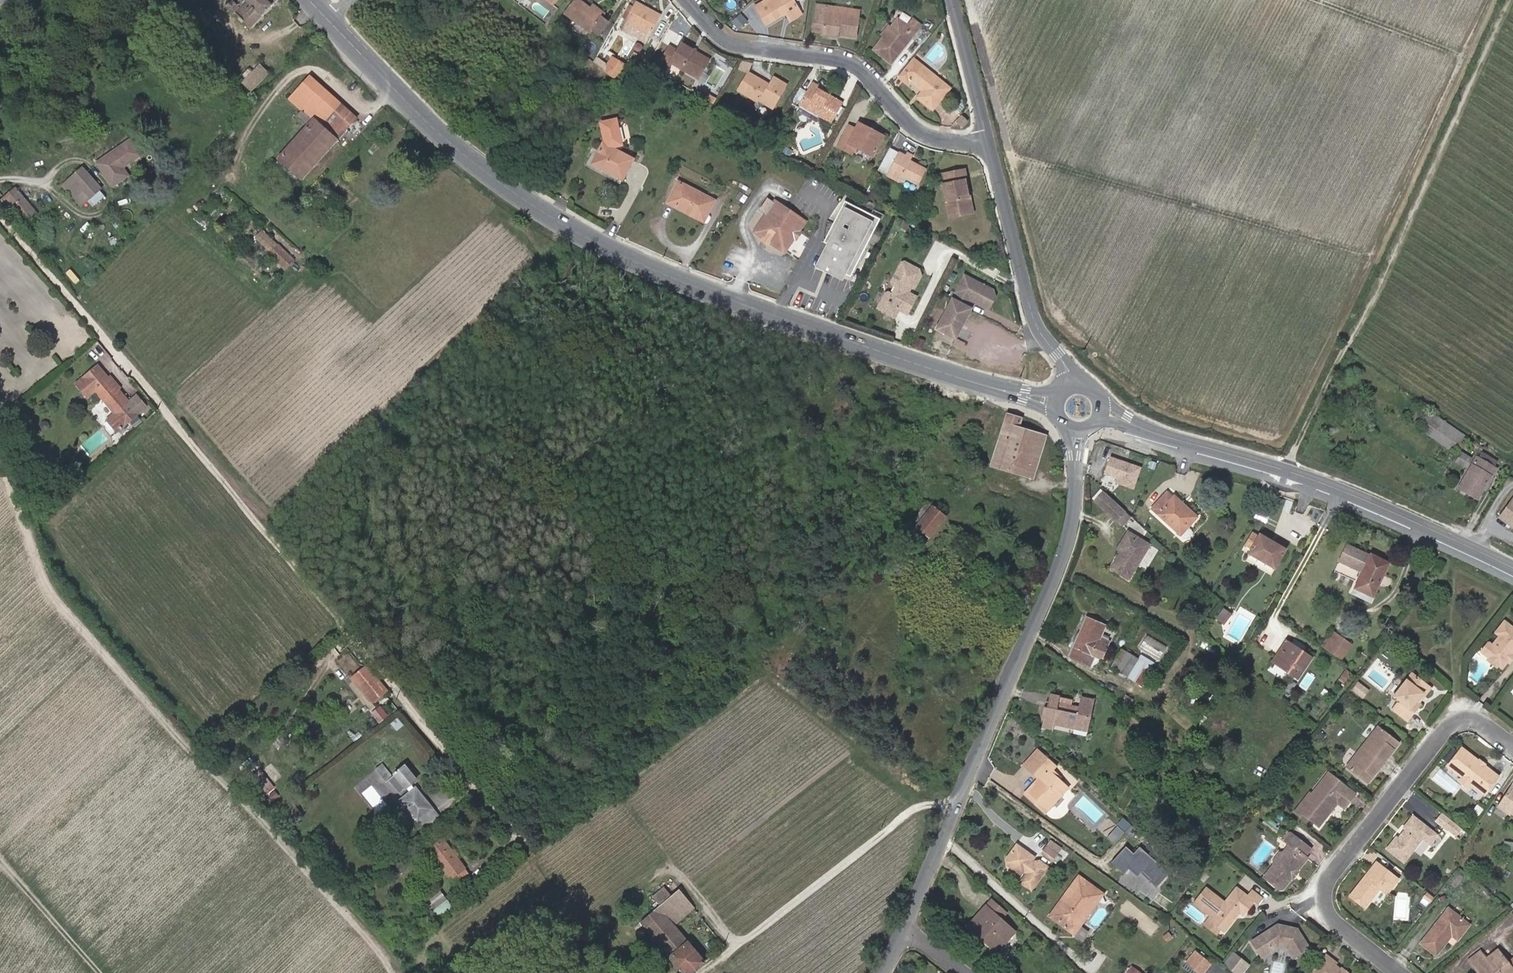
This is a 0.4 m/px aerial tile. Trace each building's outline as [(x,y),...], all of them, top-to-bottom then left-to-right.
[(234,3),(232,1),(226,7),(233,14),(235,12),(251,27),(277,0),(246,0),(239,7),(234,3)] [(590,9),(578,0),(575,0),(565,13),(590,33),(592,31),(599,35),(608,23),(602,18),(590,9)] [(800,12),(793,0),(767,0),(755,7),(766,26),(786,14),(789,19),(800,12)] [(625,22),(650,35),(660,16),(636,3),(625,22)] [(590,9),(602,18),(605,14),(593,5),(590,9)] [(823,33),(838,35),(856,37),(858,17),(826,12),(826,7),(817,5),(814,26),(823,28),(823,33)] [(800,12),(789,19),(790,22),(802,15),(800,12)] [(890,28),(884,37),(874,50),(892,64),(915,33),(907,27),(897,19),(890,28)] [(650,35),(625,22),(621,28),(646,42),(650,35)] [(907,27),(915,33),(918,29),(910,22),(907,27)] [(884,37),(890,28),(888,26),(882,35),(884,37)] [(681,44),(694,52),(695,50),(682,42),(681,44)] [(677,51),(669,46),(661,61),(669,66),(671,63),(698,79),(709,61),(694,52),(681,44),(677,51)] [(596,59),(594,62),(610,74),(612,71),(596,59)] [(924,90),(922,92),(917,98),(932,111),(950,88),(921,64),(908,80),(918,89),(920,87),(924,90)] [(269,75),(260,65),(243,82),(252,91),(269,75)] [(770,85),(749,73),(738,91),(758,103),(759,101),(772,109),(786,86),(774,78),(770,85)] [(357,118),(312,77),(291,99),(313,120),(279,158),(302,179),(357,118)] [(800,105),(816,114),(832,123),(843,104),(830,96),(822,91),(823,90),(812,83),(800,105)] [(816,114),(800,105),(796,112),(812,122),(816,114)] [(962,127),(968,121),(962,115),(957,121),(962,127)] [(604,143),(590,168),(620,184),(633,160),(612,148),(612,147),(621,145),(614,120),(599,124),(605,143),(604,143),(605,144),(604,143)] [(849,145),(856,148),(873,157),(883,137),(859,124),(856,130),(849,126),(837,147),(845,152),(849,145)] [(131,139),(97,162),(114,187),(128,176),(123,168),(142,155),(131,139)] [(849,145),(845,152),(852,155),(856,148),(849,145)] [(884,159),(892,164),(898,153),(890,148),(884,159)] [(892,164),(884,159),(878,171),(899,183),(902,177),(918,186),(926,170),(910,162),(913,156),(907,153),(905,156),(898,153),(892,164)] [(101,190),(82,168),(63,185),(81,206),(101,190)] [(969,209),(969,207),(964,181),(966,180),(964,170),(941,175),(948,218),(961,215),(960,210),(969,209)] [(706,208),(710,210),(714,201),(679,182),(668,203),(700,220),(706,208)] [(20,214),(27,223),(37,214),(16,189),(0,202),(0,204),(6,211),(12,206),(20,214)] [(880,220),(845,201),(834,222),(823,242),(829,245),(821,262),(845,275),(849,277),(880,220)] [(776,225),(785,209),(774,202),(764,217),(776,225)] [(12,206),(6,211),(14,220),(20,214),(12,206)] [(971,207),(969,207),(969,209),(960,210),(961,215),(972,213),(971,207)] [(706,208),(700,220),(704,222),(710,210),(706,208)] [(771,240),(769,243),(785,252),(794,238),(796,239),(800,232),(798,231),(804,221),(785,209),(776,225),(764,217),(763,218),(754,232),(763,239),(765,236),(771,240)] [(271,250),(278,242),(263,228),(256,236),(271,250)] [(765,236),(763,239),(762,241),(768,244),(769,243),(771,240),(765,236)] [(294,259),(279,245),(270,254),(285,268),(294,259)] [(845,275),(821,262),(817,268),(831,275),(841,281),(845,275)] [(899,311),(904,314),(911,302),(911,296),(906,293),(910,287),(915,289),(921,278),(919,272),(906,265),(903,264),(893,283),(894,286),(897,289),(893,296),(889,294),(887,294),(878,310),(895,319),(899,311)] [(953,302),(966,309),(969,303),(974,305),(975,303),(979,305),(980,308),(987,312),(994,300),(992,293),(965,278),(955,295),(957,296),(953,302)] [(911,302),(904,314),(908,315),(916,299),(911,296),(911,302)] [(955,341),(970,311),(966,309),(953,302),(952,302),(936,331),(955,341)] [(94,369),(105,381),(111,376),(100,364),(94,369)] [(94,369),(78,384),(88,396),(96,389),(104,400),(116,414),(108,420),(118,431),(147,406),(137,395),(130,402),(120,389),(120,388),(111,376),(105,381),(94,369)] [(1433,422),(1437,416),(1429,411),(1425,417),(1433,422)] [(1022,419),(1008,414),(992,464),(1032,478),(1046,437),(1019,427),(1022,419)] [(1433,422),(1442,428),(1446,422),(1437,416),(1433,422)] [(1433,422),(1430,428),(1438,434),(1442,428),(1433,422)] [(1446,422),(1442,428),(1438,434),(1451,442),(1453,439),(1462,445),(1468,437),(1446,422)] [(1481,452),(1484,447),(1474,441),(1471,445),(1481,452)] [(1465,468),(1473,456),(1464,450),(1456,462),(1465,468)] [(1483,452),(1478,459),(1495,469),(1499,462),(1483,452)] [(1132,487),(1139,466),(1109,456),(1103,473),(1117,477),(1116,482),(1132,487)] [(1495,469),(1478,459),(1477,458),(1459,487),(1479,499),(1496,470),(1495,469)] [(1115,519),(1124,509),(1103,489),(1094,499),(1115,519)] [(1181,505),(1183,503),(1175,495),(1173,498),(1167,493),(1152,509),(1181,535),(1195,519),(1181,505)] [(1500,517),(1512,526),(1512,499),(1500,517)] [(928,503),(912,522),(917,526),(932,506),(928,503)] [(1195,519),(1197,517),(1183,503),(1181,505),(1195,519)] [(932,506),(917,526),(931,537),(947,518),(932,506)] [(931,537),(917,526),(912,522),(905,532),(923,546),(931,537)] [(1125,547),(1122,551),(1120,551),(1111,567),(1129,578),(1150,544),(1127,531),(1119,544),(1125,547)] [(1252,531),(1244,544),(1251,548),(1258,535),(1252,531)] [(1258,535),(1251,548),(1247,555),(1275,570),(1287,549),(1259,533),(1258,535)] [(1355,588),(1373,597),(1390,563),(1372,554),(1370,556),(1348,545),(1342,556),(1351,560),(1348,565),(1363,572),(1355,588)] [(1342,556),(1340,561),(1348,565),(1351,560),(1342,556)] [(1371,603),(1373,597),(1355,588),(1352,593),(1371,603)] [(1223,622),(1230,613),(1224,608),(1217,618),(1223,622)] [(1108,646),(1100,643),(1103,638),(1099,636),(1104,625),(1087,618),(1080,633),(1076,643),(1070,657),(1086,664),(1091,653),(1102,658),(1108,646)] [(1512,656),(1512,654),(1512,630),(1505,623),(1496,634),(1500,637),(1492,647),(1485,656),(1490,660),(1497,665),(1501,669),(1507,662),(1507,660),(1509,657),(1512,656)] [(1075,630),(1070,641),(1076,643),(1080,633),(1075,630)] [(1323,646),(1341,659),(1351,645),(1333,632),(1323,646)] [(1368,640),(1369,635),(1365,632),(1360,633),(1360,639),(1363,641),(1368,640)] [(1103,638),(1100,643),(1108,646),(1110,641),(1103,638)] [(1167,653),(1168,642),(1142,641),(1141,652),(1167,653)] [(1276,659),(1292,670),(1289,673),(1298,679),(1312,659),(1294,647),(1294,646),(1288,642),(1276,659)] [(1488,644),(1481,653),(1485,656),(1492,647),(1488,644)] [(1139,684),(1150,667),(1152,668),(1155,663),(1150,660),(1144,656),(1141,654),(1138,659),(1123,649),(1113,667),(1139,684)] [(1289,673),(1292,670),(1276,659),(1274,662),(1289,673)] [(387,690),(368,665),(352,678),(372,702),(384,692),(387,690)] [(1414,712),(1411,709),(1429,686),(1413,673),(1394,697),(1399,701),(1393,709),(1407,721),(1414,712)] [(1353,688),(1364,697),(1370,690),(1359,681),(1353,688)] [(1429,686),(1411,709),(1414,712),(1421,704),(1419,703),(1431,688),(1429,686)] [(1054,729),(1055,723),(1088,730),(1095,699),(1081,697),(1079,707),(1071,705),(1072,699),(1050,694),(1047,707),(1045,706),(1042,719),(1044,719),(1043,727),(1054,729)] [(1126,710),(1134,700),(1127,695),(1119,705),(1126,710)] [(382,705),(373,711),(379,720),(388,715),(382,705)] [(1368,783),(1400,743),(1379,726),(1347,766),(1368,783)] [(1478,763),(1479,760),(1463,747),(1449,764),(1463,776),(1471,781),(1485,793),(1498,775),(1485,764),(1481,765),(1478,763)] [(1051,772),(1047,768),(1051,763),(1038,750),(1025,764),(1039,777),(1027,790),(1038,800),(1035,803),(1045,812),(1068,788),(1051,772)] [(1211,772),(1215,768),(1210,763),(1213,759),(1208,755),(1201,763),(1211,772)] [(1213,759),(1218,763),(1221,759),(1216,755),(1213,759)] [(1213,759),(1210,763),(1215,768),(1218,763),(1213,759)] [(1051,763),(1047,768),(1051,772),(1055,767),(1051,763)] [(383,777),(388,772),(384,766),(378,771),(383,777)] [(388,772),(383,777),(387,782),(390,780),(400,792),(407,787),(411,791),(401,800),(418,821),(434,809),(416,787),(414,789),(410,784),(415,780),(405,767),(393,777),(388,772)] [(1196,771),(1190,767),(1186,773),(1191,777),(1196,771)] [(261,769),(250,777),(264,795),(275,787),(261,769)] [(1313,796),(1301,812),(1308,819),(1318,827),(1330,812),(1327,811),(1330,807),(1333,809),(1337,803),(1344,808),(1356,794),(1329,772),(1311,794),(1313,796)] [(1463,776),(1460,780),(1467,786),(1471,781),(1463,776)] [(1497,806),(1510,814),(1511,812),(1512,813),(1512,783),(1497,806)] [(1035,803),(1038,800),(1027,790),(1025,793),(1035,803)] [(1308,819),(1301,812),(1313,796),(1311,794),(1309,793),(1294,812),(1306,822),(1308,819)] [(434,809),(418,821),(423,828),(439,816),(434,809)] [(1461,827),(1457,824),(1442,813),(1436,820),(1456,835),(1461,827)] [(1402,836),(1401,835),(1398,838),(1396,836),(1387,849),(1404,862),(1414,850),(1423,839),(1430,844),(1437,834),(1413,815),(1404,827),(1405,829),(1402,832),(1404,834),(1402,836)] [(1116,841),(1132,823),(1125,818),(1109,836),(1116,841)] [(1292,877),(1292,874),(1294,872),(1294,871),(1297,870),(1308,857),(1305,855),(1311,848),(1291,834),(1286,841),(1290,845),(1284,853),(1285,856),(1279,863),(1275,865),(1265,878),(1279,888),(1283,888),(1292,877)] [(1059,862),(1067,849),(1051,838),(1042,852),(1059,862)] [(430,851),(441,865),(451,879),(465,868),(444,839),(429,849),(430,851)] [(1032,889),(1049,866),(1040,859),(1036,860),(1035,862),(1032,860),(1035,856),(1017,843),(1006,858),(1006,866),(1017,873),(1023,872),(1025,870),(1027,872),(1021,880),(1032,889)] [(1142,872),(1159,885),(1170,870),(1140,847),(1136,851),(1127,844),(1113,862),(1127,872),(1130,868),(1140,876),(1142,872)] [(441,865),(430,851),(426,855),(436,869),(441,865)] [(1279,863),(1285,856),(1284,853),(1280,853),(1275,860),(1275,865),(1279,863)] [(1367,877),(1366,876),(1351,895),(1366,908),(1381,889),(1387,894),(1399,880),(1377,862),(1370,872),(1371,873),(1367,877)] [(465,868),(451,879),(456,886),(470,875),(465,868)] [(1188,886),(1191,883),(1177,870),(1174,873),(1188,886)] [(1092,899),(1097,902),(1103,894),(1079,876),(1050,916),(1074,933),(1080,925),(1076,922),(1092,899)] [(654,899),(660,907),(679,890),(673,883),(654,899)] [(427,908),(445,895),(439,888),(422,901),(427,908)] [(1224,904),(1205,889),(1196,901),(1214,916),(1210,921),(1223,932),(1235,917),(1234,916),(1237,912),(1239,913),(1243,916),(1253,903),(1257,906),(1262,900),(1251,891),(1246,897),(1236,889),(1224,904)] [(660,907),(642,922),(685,972),(691,972),(706,961),(675,924),(694,908),(679,890),(660,907)] [(1396,891),(1396,917),(1408,917),(1408,892),(1396,891)] [(449,901),(445,895),(427,908),(431,914),(449,901)] [(1080,925),(1097,902),(1092,899),(1076,922),(1080,925)] [(981,930),(1000,947),(1015,930),(1001,917),(1006,912),(993,900),(968,926),(977,935),(981,930)] [(424,911),(427,908),(422,901),(418,904),(424,911)] [(1214,916),(1196,901),(1194,904),(1210,917),(1203,924),(1219,937),(1223,932),(1210,921),(1214,916)] [(1448,939),(1454,944),(1469,924),(1450,909),(1423,942),(1438,953),(1448,939)] [(1290,929),(1283,928),(1284,925),(1279,924),(1251,941),(1259,953),(1270,946),(1272,950),(1279,946),(1287,947),(1293,958),(1309,948),(1297,928),(1291,927),(1290,929)] [(996,951),(1000,947),(981,930),(977,935),(996,951)] [(1261,957),(1272,950),(1270,946),(1259,953),(1261,957)] [(1210,963),(1196,951),(1186,963),(1198,972),(1201,972),(1210,963)] [(1508,963),(1498,951),(1486,959),(1480,952),(1469,960),(1480,972),(1512,972),(1512,959),(1508,963)] [(1232,952),(1223,964),(1231,971),(1241,959),(1232,952)] [(1342,970),(1335,965),(1336,962),(1326,955),(1312,972),(1341,972),(1342,970)] [(1231,971),(1233,972),(1242,972),(1248,965),(1241,959),(1231,971)]
